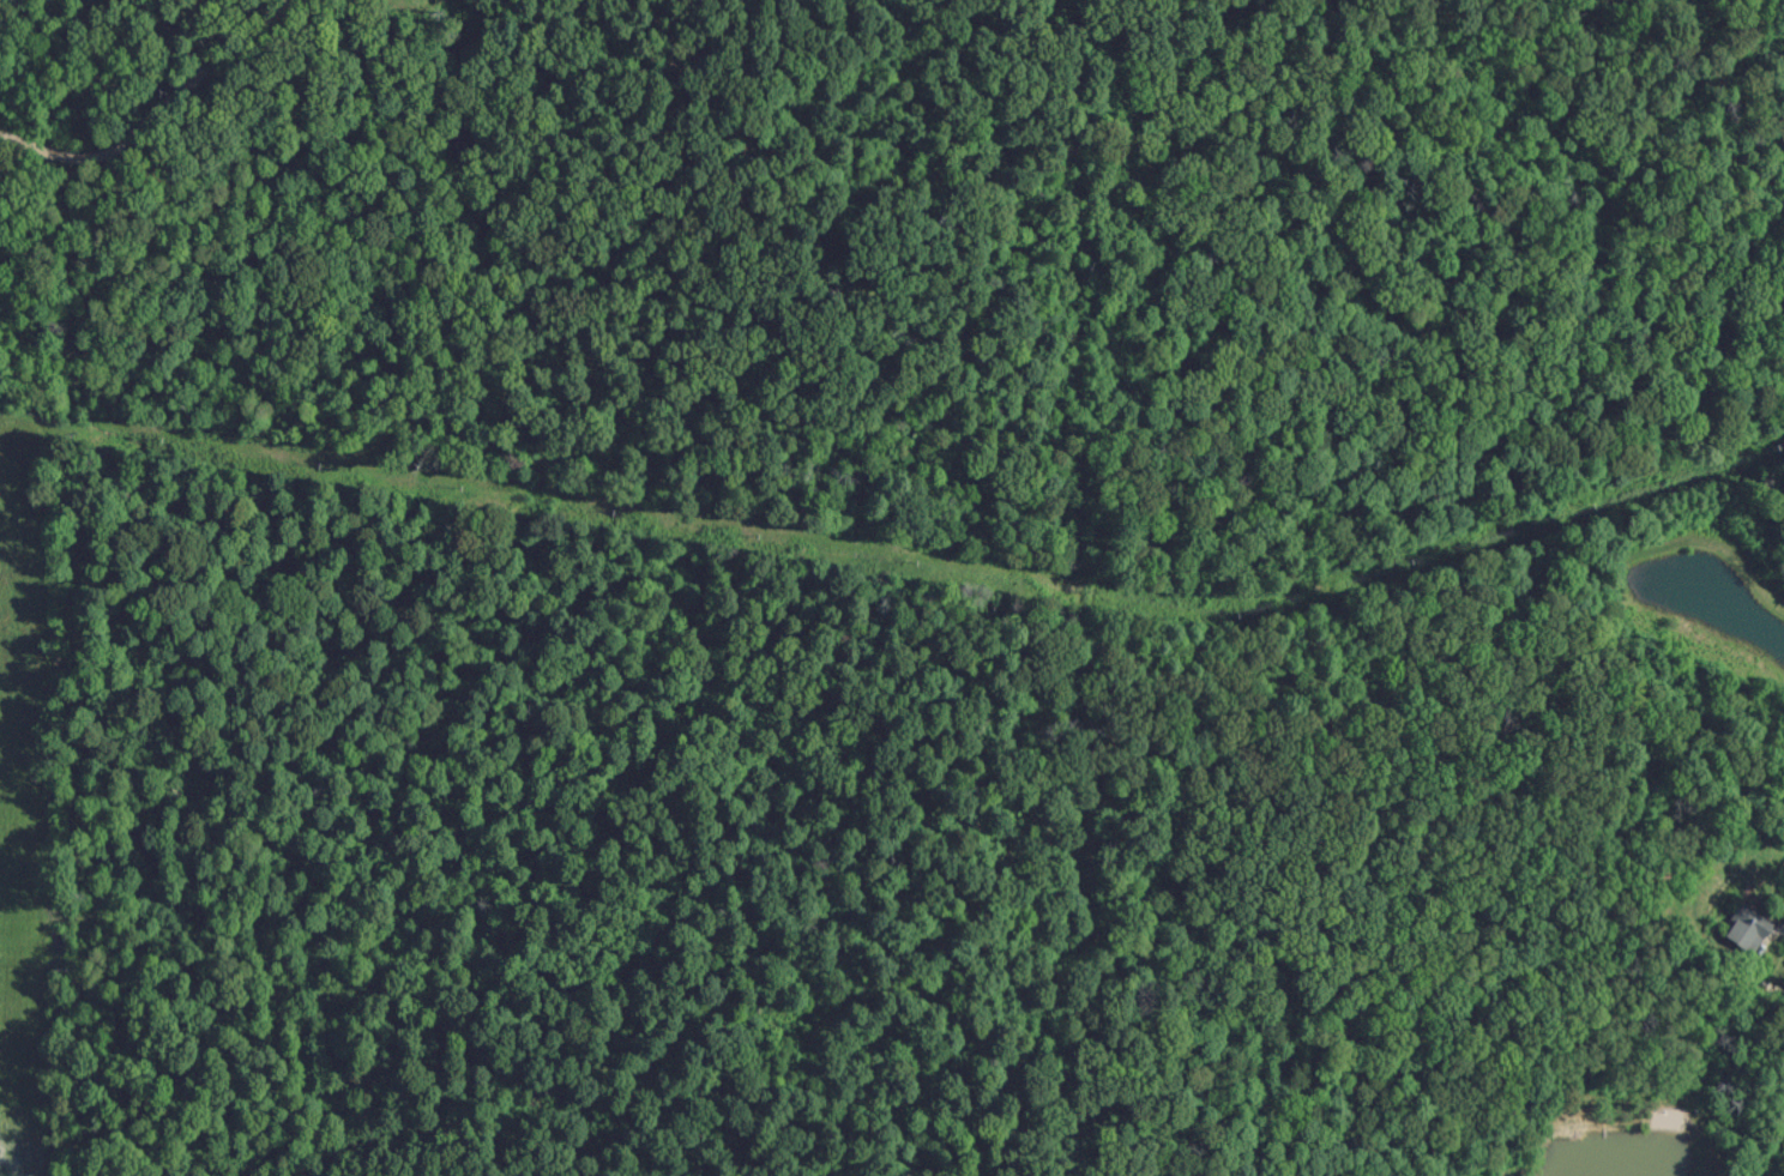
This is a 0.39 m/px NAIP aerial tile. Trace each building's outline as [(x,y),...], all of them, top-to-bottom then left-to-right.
[(1762,922),(1746,911),(1737,925),(1726,918),(1713,938),(1740,956),(1762,922)]
